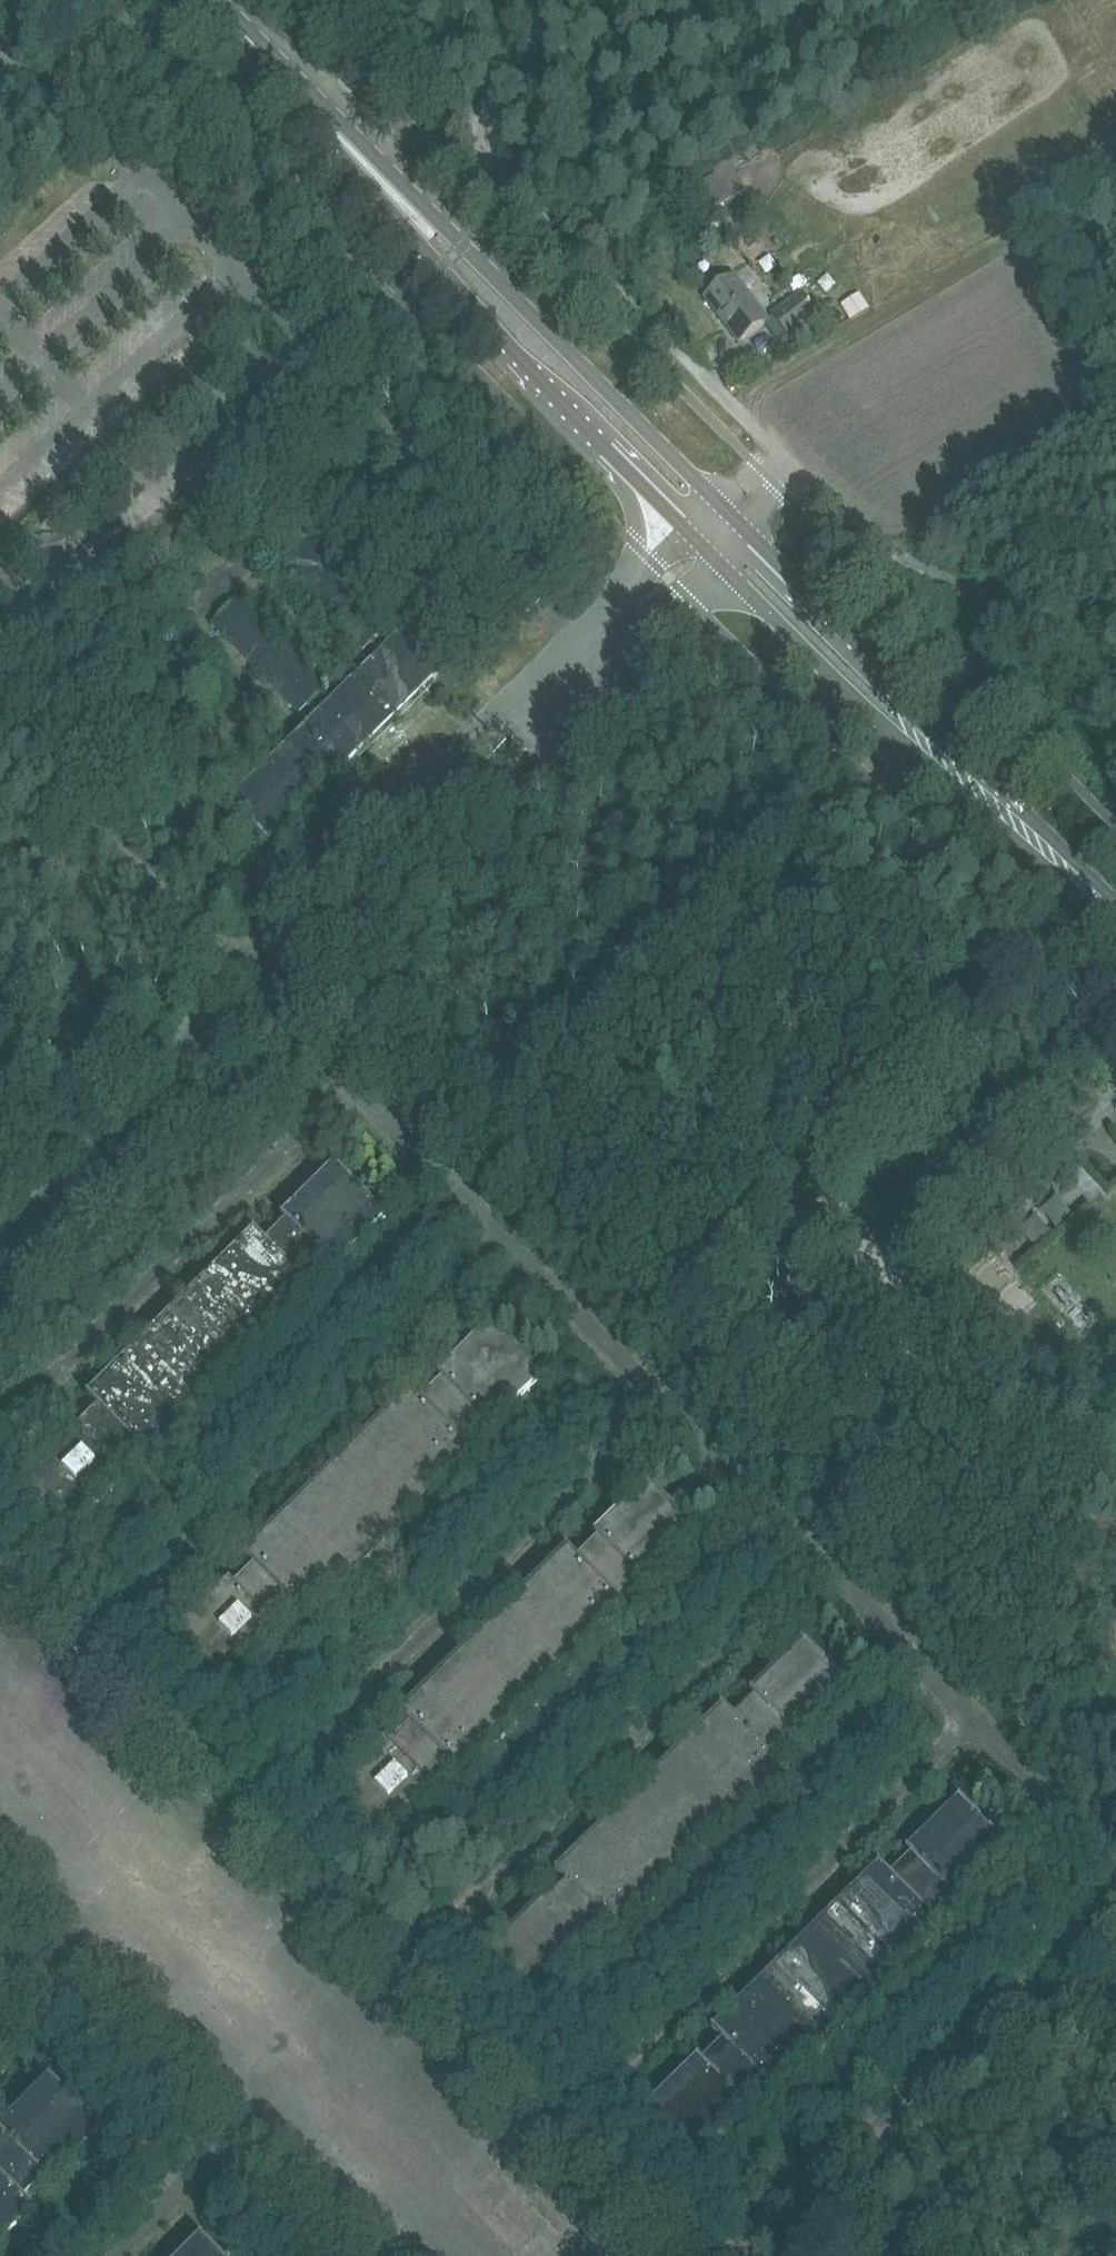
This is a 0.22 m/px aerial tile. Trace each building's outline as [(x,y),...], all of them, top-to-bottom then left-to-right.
[(738,151),(727,159),(734,170),(745,163),(738,151)] [(754,238),(745,244),(750,250),(758,244),(754,238)] [(824,297),(834,288),(824,276),(814,285),(824,297)] [(734,277),(706,299),(740,343),(768,322),(734,277)] [(802,295),(774,317),(791,339),(819,317),(802,295)] [(857,298),(837,310),(846,326),(866,314),(857,298)] [(329,687),(327,685),(243,599),(214,628),(298,713),(306,705),(317,717),(229,803),(269,846),(448,669),(410,630),(397,643),(386,632),(393,625),(307,537),(277,566),(362,652),(364,654),(371,647),(383,658),(333,707),(322,695),(329,687)] [(155,1470),(321,1305),(313,1297),(390,1220),(338,1168),(261,1244),(253,1234),(85,1401),(94,1409),(21,1481),(74,1535),(147,1462),(155,1470)] [(1043,1222),(1055,1233),(1068,1219),(1056,1208),(1043,1222)] [(959,1268),(952,1278),(960,1284),(967,1275),(959,1268)] [(1079,1308),(1063,1323),(1077,1339),(1093,1324),(1079,1308)] [(412,1393),(245,1558),(252,1566),(174,1639),(225,1692),(305,1617),(314,1625),(478,1461),(468,1450),(543,1379),(494,1328),(418,1399),(412,1393)] [(627,1607),(702,1534),(650,1482),(574,1556),(567,1549),(400,1711),(411,1722),(332,1797),(384,1848),(462,1773),(470,1781),(638,1618),(627,1607)] [(782,1767),(856,1696),(810,1649),(737,1718),(730,1710),(560,1871),(571,1883),(491,1959),(538,2007),(619,1931),(625,1937),(793,1778),(782,1767)] [(963,1802),(889,1874),(882,1866),(716,2026),(727,2037),(647,2113),(697,2163),(774,2089),(785,2101),(952,1940),(939,1926),(1014,1853),(963,1802)] [(31,2218),(24,2211),(98,2137),(43,2083),(0,2125),(0,2249),(31,2218)] [(197,2244),(185,2255),(209,2255),(197,2244)]
